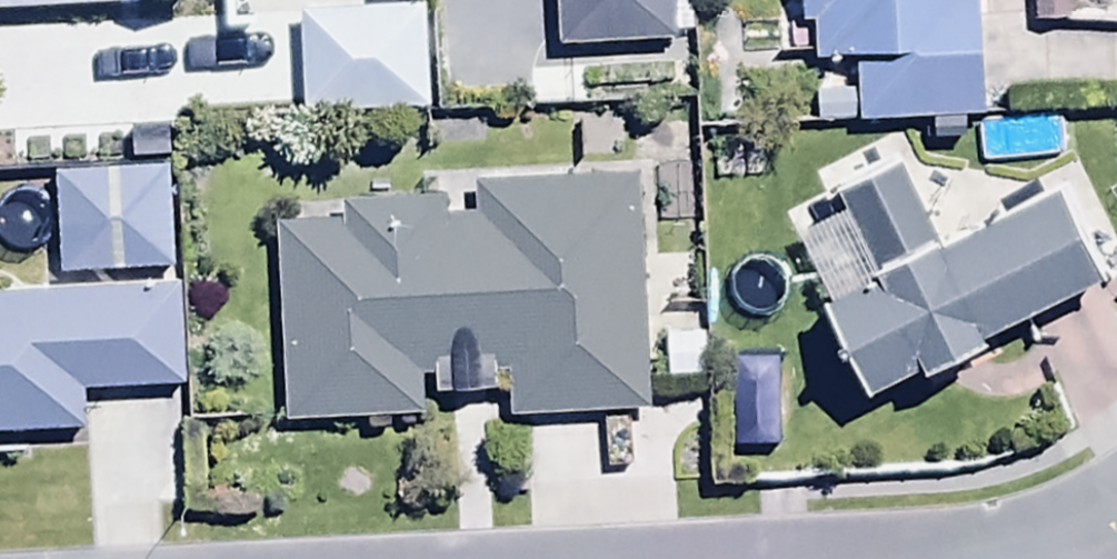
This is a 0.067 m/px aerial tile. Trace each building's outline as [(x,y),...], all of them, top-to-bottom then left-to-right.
[(199,5),(198,0),(0,0),(0,15),(199,5)] [(556,41),(675,36),(673,0),(554,0),(556,41)] [(798,24),(812,23),(813,61),(856,59),(858,120),(981,115),(977,0),(797,0),(798,24)] [(419,10),(300,15),(304,119),(422,115),(419,10)] [(637,126),(636,175),(687,176),(688,127),(637,126)] [(130,169),(58,172),(63,276),(171,270),(164,130),(129,132),(130,169)] [(822,308),(865,395),(915,371),(920,381),(980,352),(977,344),(1098,285),(1055,197),(937,255),(895,168),(832,199),(873,283),(822,308)] [(439,201),(335,206),(336,225),(275,228),(284,425),(423,419),(422,393),(507,389),(508,417),(644,411),(633,181),(471,188),(472,221),(440,222),(439,201)] [(81,436),(79,389),(180,385),(176,286),(0,292),(0,439),(81,436)]
